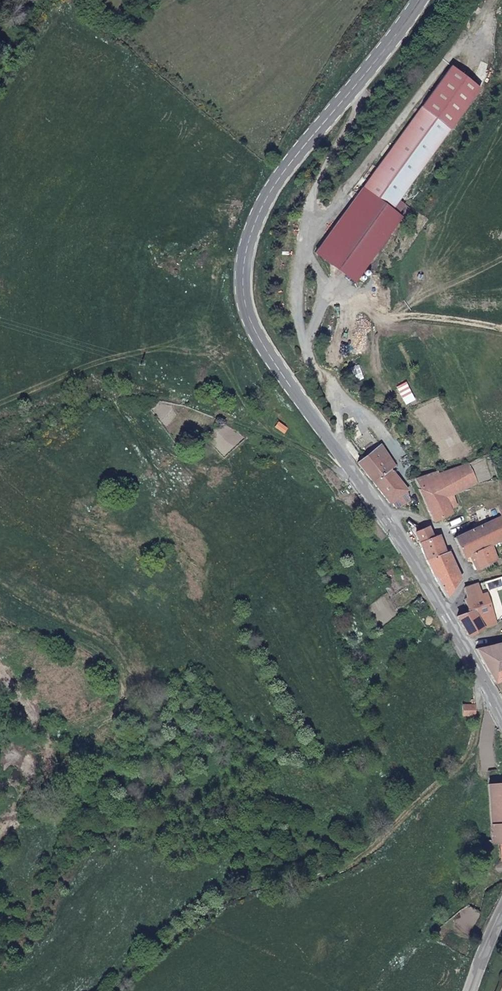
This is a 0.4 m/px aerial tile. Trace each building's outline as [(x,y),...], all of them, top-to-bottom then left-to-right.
[(451,67),(316,254),(355,282),(403,216),(394,209),(481,89),(451,67)] [(280,422),(276,428),(284,434),(288,428),(280,422)] [(409,489),(393,468),(397,465),(382,444),(358,461),(390,501),(405,492),(409,489)] [(468,462),(415,477),(432,521),(459,510),(459,507),(452,509),(447,496),(454,494),(478,482),(468,462)] [(399,506),(410,499),(405,492),(390,501),(399,506)] [(447,496),(452,509),(459,507),(454,494),(447,496)] [(475,528),(456,537),(464,556),(469,554),(476,568),(483,565),(497,559),(490,543),(501,537),(501,516),(484,524),(475,528)] [(435,535),(430,525),(414,530),(419,541),(435,535)] [(427,558),(447,551),(441,532),(435,535),(419,541),(427,558)] [(427,558),(446,597),(463,577),(451,550),(447,551),(427,558)] [(468,635),(497,623),(488,590),(482,592),(479,582),(464,587),(467,596),(465,598),(470,609),(457,615),(468,635)] [(477,648),(496,681),(501,679),(501,642),(477,648)] [(463,703),(463,715),(476,715),(476,704),(463,703)] [(488,782),(492,842),(500,842),(501,859),(501,858),(501,781),(488,782)]
